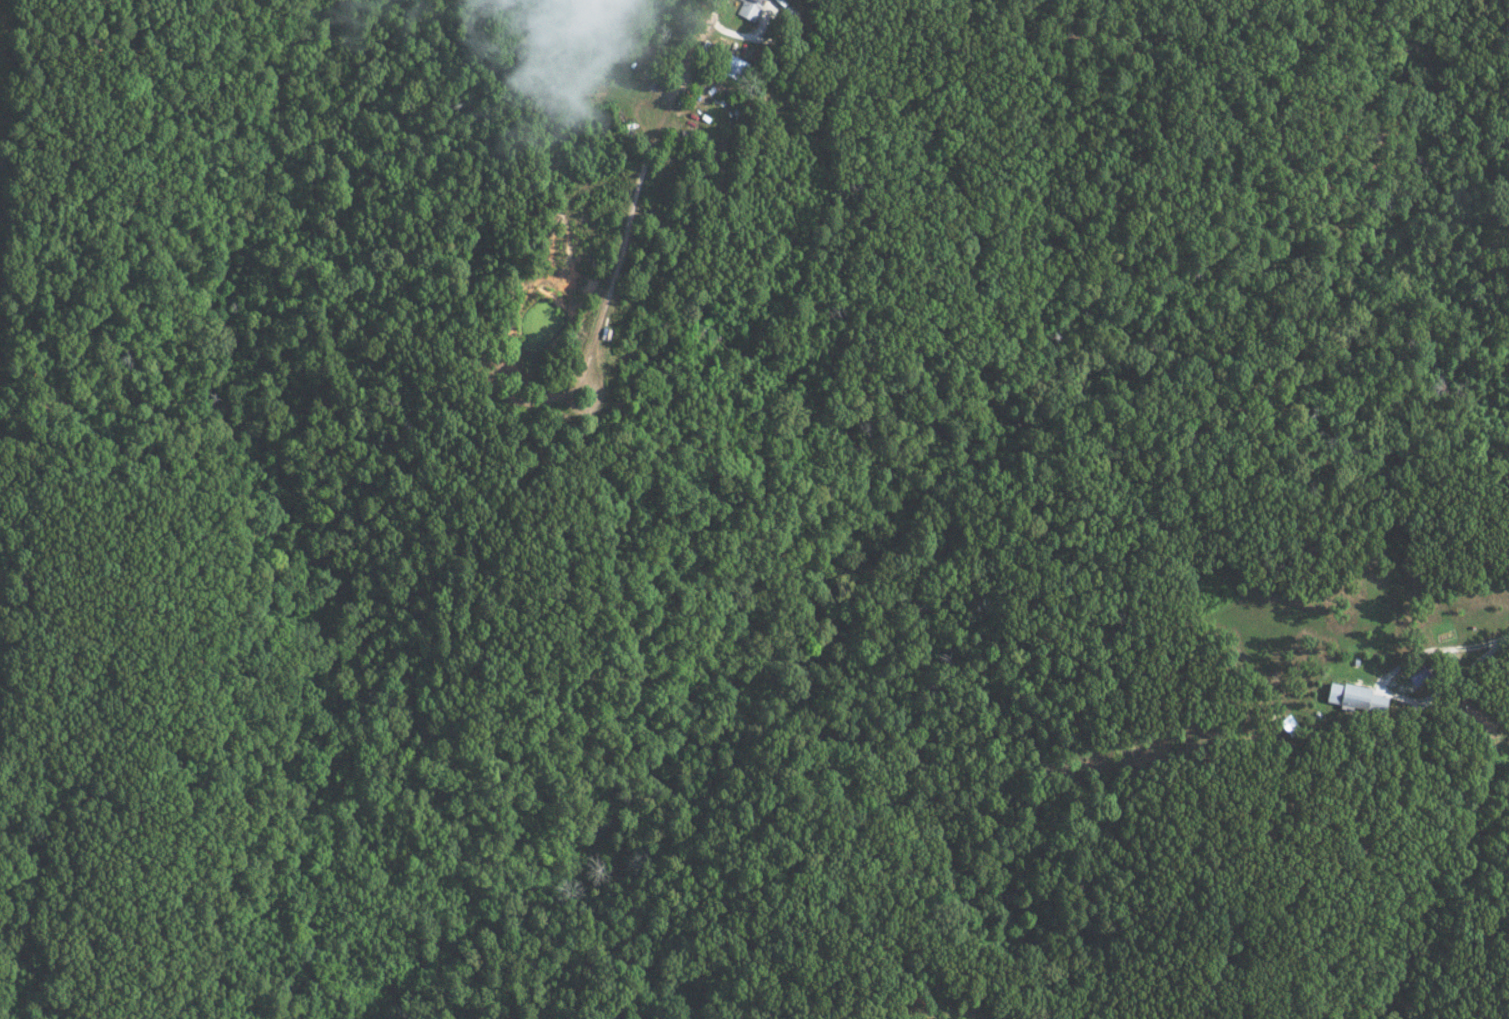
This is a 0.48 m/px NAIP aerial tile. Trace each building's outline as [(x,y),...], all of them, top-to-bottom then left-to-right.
[(741,0),(735,14),(752,22),(760,5),(754,2),(756,0),(740,0),(741,0)] [(1366,690),(1325,680),(1320,702),(1380,716),(1385,698),(1365,693),(1366,690)]
